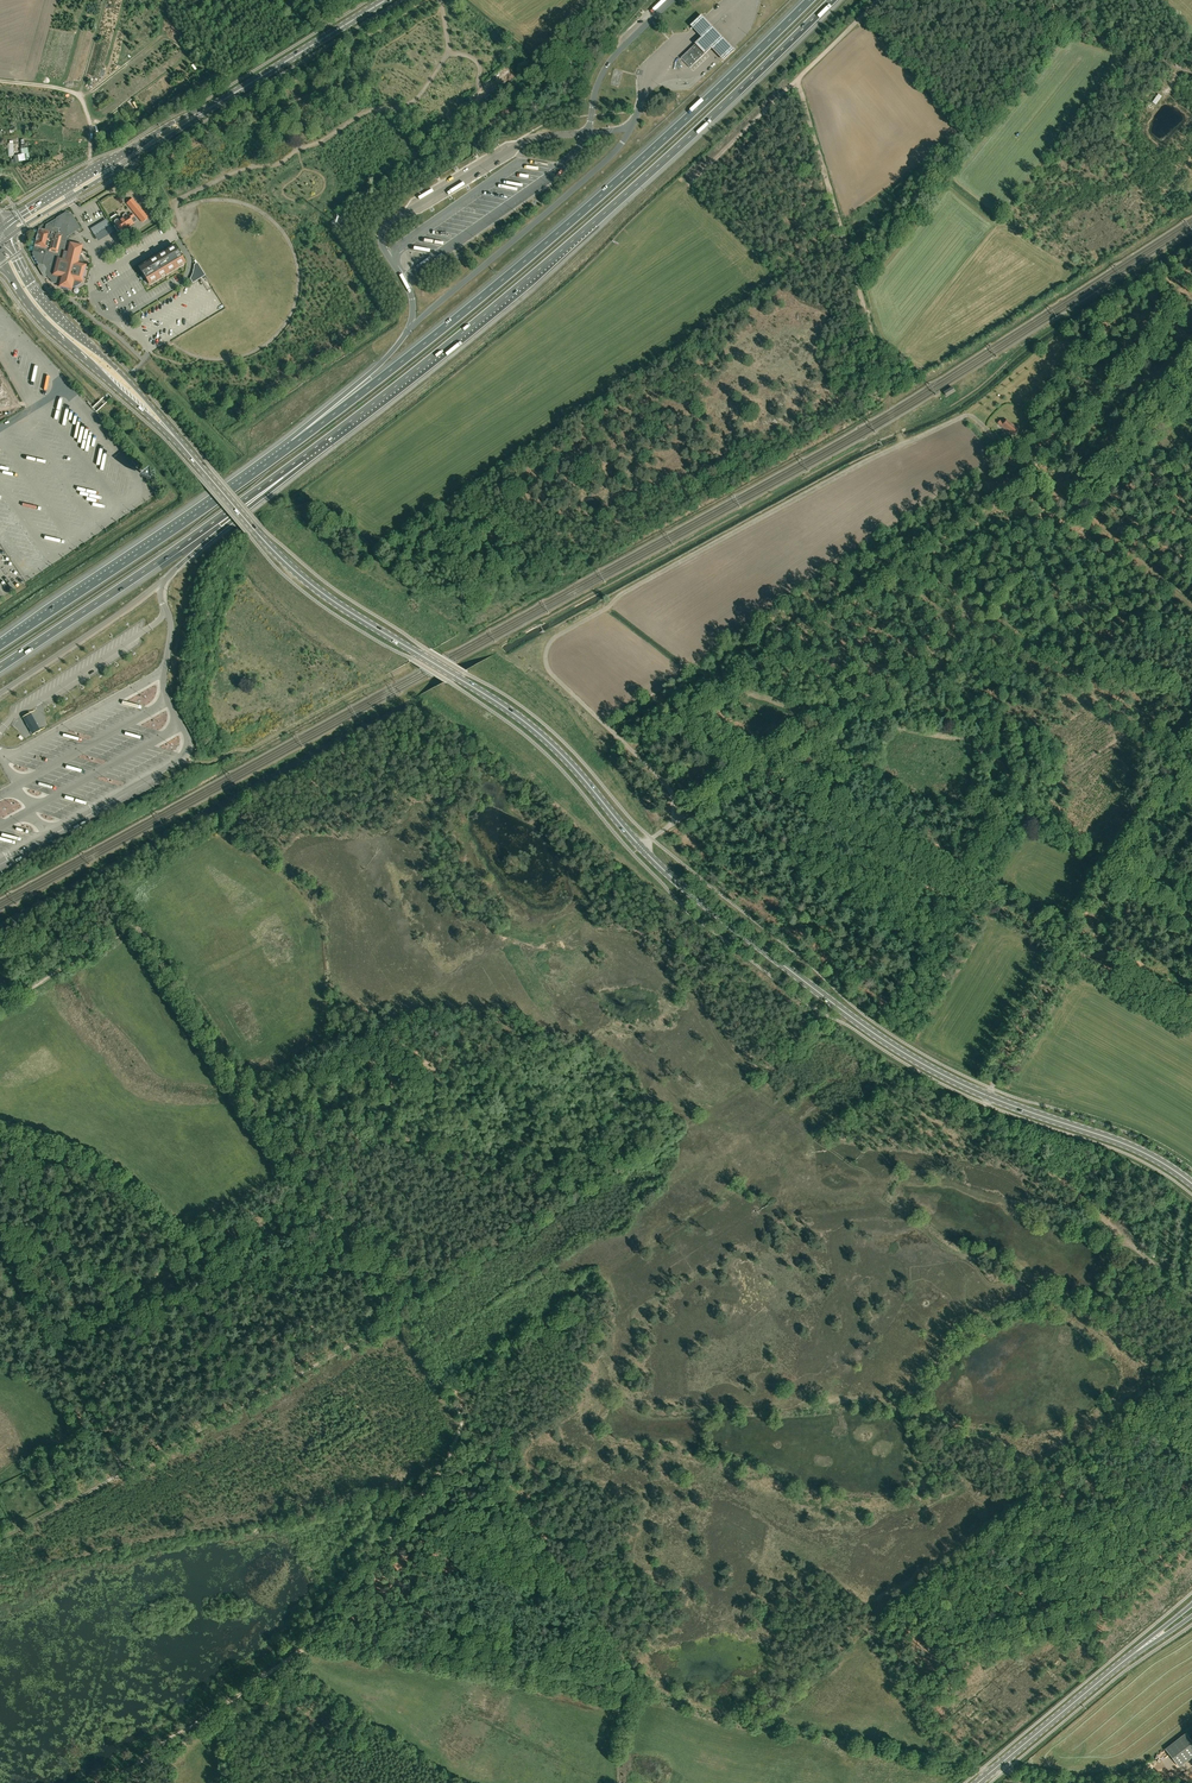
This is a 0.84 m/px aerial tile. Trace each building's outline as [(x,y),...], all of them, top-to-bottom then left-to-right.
[(696,42),(697,43),(706,53),(712,48),(725,61),(736,50),(702,14),(691,25),(702,37),(696,42)] [(696,44),(681,58),(690,68),(705,54),(706,53),(697,43),(696,44)] [(137,204),(132,209),(143,222),(148,217),(137,204)] [(73,243),(71,244),(68,244),(66,239),(66,236),(80,228),(72,215),(65,213),(57,218),(55,227),(47,225),(45,230),(45,232),(39,230),(37,237),(36,237),(35,240),(37,240),(36,244),(34,252),(34,254),(33,254),(32,257),(35,258),(34,260),(36,260),(36,263),(39,264),(43,265),(43,264),(45,264),(48,269),(47,273),(53,282),(60,283),(59,286),(66,288),(68,288),(71,289),(72,286),(74,287),(80,283),(81,281),(82,281),(86,264),(85,264),(85,262),(83,259),(80,258),(78,255),(80,253),(81,248),(78,244),(73,243)] [(115,222),(116,223),(115,223),(120,231),(128,226),(128,227),(134,223),(133,222),(137,220),(132,213),(128,215),(127,214),(125,213),(124,215),(123,216),(124,217),(119,220),(119,219),(117,219),(115,220),(115,222)] [(176,246),(139,268),(141,270),(142,273),(143,274),(144,276),(149,283),(185,262),(182,256),(180,252),(176,246)] [(192,276),(190,279),(193,283),(204,276),(197,263),(194,265),(194,269),(193,273),(192,276)] [(953,385),(949,388),(946,389),(944,391),(942,392),(943,393),(943,395),(944,396),(956,389),(953,385)] [(1020,430),(1016,427),(1007,420),(1004,423),(1001,420),(998,423),(1005,429),(1006,428),(1016,435),(1020,430)] [(1012,467),(1016,463),(1010,456),(1006,460),(1012,467)] [(30,714),(22,718),(25,724),(32,736),(41,731),(34,719),(30,714)] [(1165,1749),(1179,1767),(1191,1757),(1191,1741),(1186,1733),(1165,1749)]
